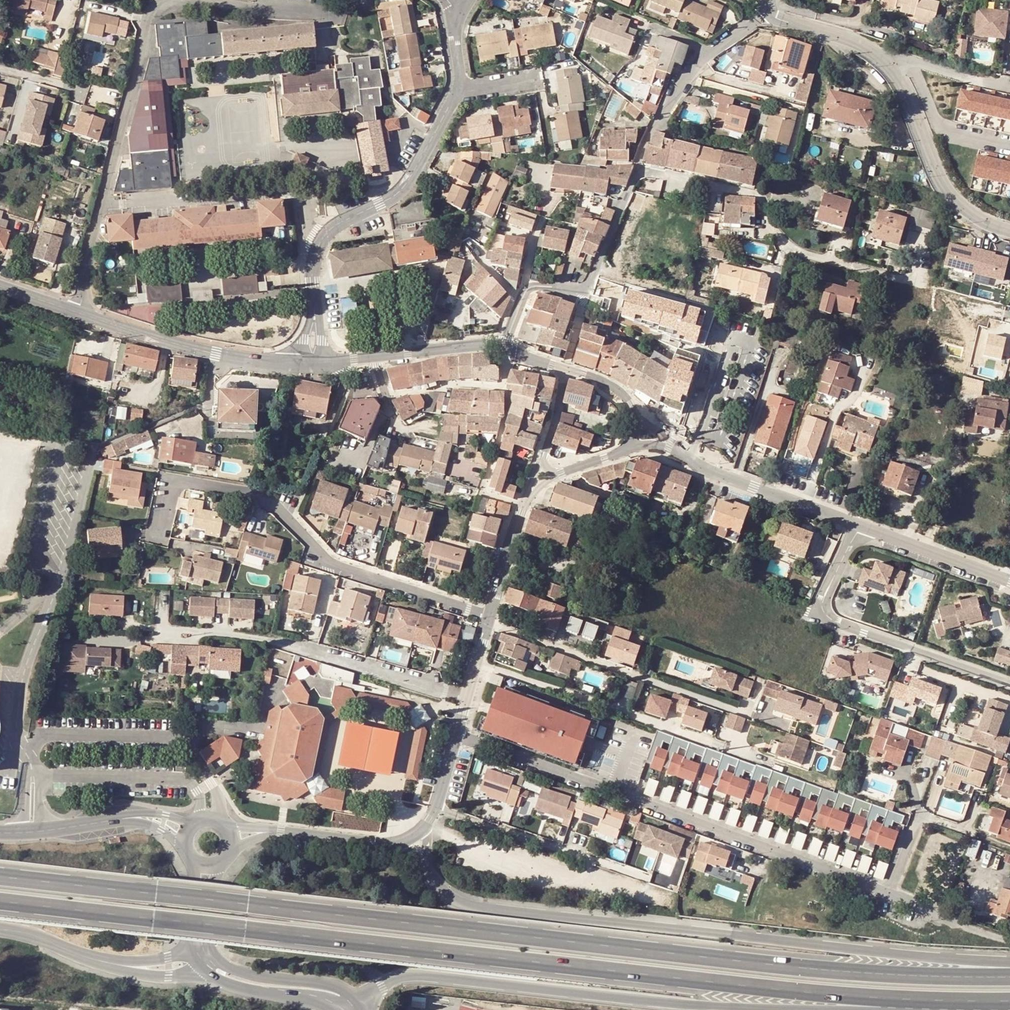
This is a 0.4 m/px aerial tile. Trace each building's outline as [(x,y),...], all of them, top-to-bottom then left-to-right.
[(45,9),(54,11),(57,0),(12,0),(11,4),(28,9),(30,2),(46,6),(45,9)] [(377,7),(389,5),(405,2),(407,13),(413,13),(412,0),(376,0),(377,7)] [(679,10),(683,0),(656,0),(679,10)] [(679,10),(677,15),(707,27),(710,20),(715,7),(720,9),(722,3),(717,0),(708,0),(706,4),(696,0),(683,0),(679,10)] [(916,6),(914,14),(914,16),(932,21),(938,0),(883,0),(882,4),(896,7),(898,1),(916,6)] [(1006,7),(975,2),(971,29),(1002,33),(1004,17),(1009,18),(1009,0),(1007,0),(1006,7)] [(896,7),(896,9),(914,14),(916,6),(898,1),(896,7)] [(394,33),(414,29),(416,29),(414,20),(408,21),(407,13),(405,2),(389,5),(394,33)] [(93,6),(88,27),(104,30),(105,26),(117,28),(121,13),(93,6)] [(715,7),(710,20),(714,22),(720,9),(715,7)] [(621,24),(626,27),(629,20),(614,13),(611,22),(607,21),(608,19),(597,15),(589,35),(611,43),(612,41),(630,49),(635,38),(618,30),(621,24)] [(118,167),(112,187),(127,186),(170,182),(169,175),(161,77),(178,75),(177,58),(188,57),(188,54),(185,32),(208,30),(206,15),(155,20),(157,42),(158,42),(159,52),(149,53),(142,76),(144,90),(139,90),(126,133),(129,166),(118,167)] [(185,32),(188,54),(314,40),(312,18),(208,30),(185,32)] [(552,18),(514,25),(516,37),(518,47),(525,46),(539,43),(556,40),(552,18)] [(47,32),(49,24),(29,20),(27,28),(47,32)] [(635,38),(638,32),(626,27),(621,24),(618,30),(635,38)] [(519,51),(518,47),(516,37),(509,38),(506,27),(476,32),(480,53),(496,50),(510,48),(511,52),(519,51)] [(394,33),(400,65),(420,62),(414,29),(394,33)] [(634,62),(630,73),(650,81),(668,34),(660,32),(655,44),(649,42),(646,50),(648,51),(643,65),(634,62)] [(674,58),(680,61),(688,42),(668,34),(650,81),(660,84),(666,69),(669,70),(672,63),(674,58)] [(797,68),(807,71),(815,48),(778,37),(775,45),(782,47),(780,53),(778,52),(775,61),(783,64),(782,68),(795,72),(797,68)] [(959,38),(956,57),(967,58),(970,39),(959,38)] [(609,48),(627,55),(630,49),(612,41),(611,43),(609,48)] [(46,63),(56,65),(59,49),(60,47),(48,44),(48,48),(35,46),(33,56),(47,59),(46,63)] [(817,50),(824,52),(826,47),(819,44),(817,50)] [(69,52),(59,49),(56,65),(55,68),(65,70),(69,52)] [(277,70),(281,111),(357,102),(360,119),(373,117),(371,101),(374,101),(377,100),(375,82),(376,82),(374,63),(366,63),(365,51),(348,52),(345,53),(344,53),(344,59),(330,60),(330,65),(324,65),(323,59),(310,61),(311,66),(277,70)] [(185,83),(184,65),(189,64),(188,57),(177,58),(178,75),(161,77),(169,175),(174,175),(167,84),(185,83)] [(773,69),(805,78),(807,71),(797,68),(795,72),(782,68),(783,64),(775,61),(773,69)] [(421,71),(420,62),(400,65),(398,65),(402,88),(423,85),(421,71)] [(557,88),(560,101),(574,98),(582,97),(583,97),(578,72),(570,73),(569,65),(555,68),(557,76),(560,87),(557,88)] [(421,71),(423,85),(431,83),(429,70),(421,71)] [(798,100),(809,103),(815,82),(805,78),(798,100)] [(45,100),(50,102),(53,93),(29,86),(27,95),(28,96),(19,125),(18,125),(15,134),(39,141),(42,132),(36,130),(39,122),(43,108),(45,100)] [(730,101),(733,93),(716,87),(712,96),(718,98),(712,115),(722,118),(742,124),(747,107),(730,101)] [(1009,120),(1009,98),(962,88),(958,109),(1009,120)] [(860,128),(869,130),(877,104),(833,91),(825,117),(834,120),(835,118),(860,125),(860,128)] [(649,112),(650,110),(653,112),(659,102),(646,92),(639,105),(649,112)] [(633,112),(639,105),(628,96),(623,103),(633,112)] [(583,104),(582,97),(574,98),(575,106),(583,104)] [(562,109),(554,111),(557,127),(559,138),(581,133),(575,106),(574,98),(560,101),(562,109)] [(749,108),(760,111),(762,102),(752,99),(749,108)] [(513,101),(498,104),(500,115),(501,121),(502,124),(531,119),(527,103),(514,106),(513,101)] [(93,105),(82,102),(80,109),(77,117),(73,130),(97,137),(103,117),(90,113),(93,105)] [(778,103),(775,112),(772,111),(768,123),(763,136),(785,143),(796,110),(778,103)] [(69,115),(77,117),(80,109),(72,107),(69,115)] [(103,117),(111,119),(114,109),(111,108),(106,109),(103,117)] [(421,110),(417,119),(426,124),(431,115),(421,110)] [(504,137),(502,124),(501,121),(493,122),(492,116),(491,110),(467,115),(471,136),(479,134),(491,132),(491,137),(492,139),(504,137)] [(375,118),(375,117),(373,117),(360,119),(352,120),(360,170),(384,167),(379,139),(385,138),(384,127),(396,125),(395,116),(375,118)] [(720,124),(740,130),(742,124),(722,118),(720,124)] [(36,130),(42,132),(44,123),(39,122),(36,130)] [(625,138),(628,138),(637,137),(637,129),(634,129),(634,124),(602,125),(602,133),(598,133),(599,155),(628,154),(628,146),(625,146),(625,138)] [(642,157),(666,161),(673,136),(664,134),(664,129),(655,126),(650,140),(647,139),(642,157)] [(700,142),(673,136),(666,161),(694,167),(700,142)] [(723,148),(700,142),(694,167),(717,172),(723,148)] [(745,152),(723,148),(717,172),(739,177),(745,152)] [(308,156),(295,150),(289,161),(302,167),(308,156)] [(758,154),(745,152),(739,177),(752,180),(758,154)] [(470,153),(466,159),(476,163),(479,165),(483,154),(482,154),(470,153)] [(974,176),(1009,184),(1009,160),(979,153),(974,176)] [(454,173),(470,181),(478,166),(475,164),(460,158),(457,163),(453,172),(454,173)] [(586,161),(585,164),(580,186),(593,188),(594,183),(599,165),(592,164),(593,160),(587,159),(586,161)] [(526,165),(516,160),(512,169),(522,173),(526,165)] [(550,182),(580,186),(585,164),(551,160),(550,165),(553,166),(550,182)] [(454,161),(449,170),(453,172),(457,163),(454,161)] [(599,165),(594,183),(593,188),(605,190),(607,178),(625,181),(633,161),(607,161),(606,166),(599,165)] [(63,172),(65,166),(54,162),(52,168),(63,172)] [(455,181),(450,192),(447,198),(462,205),(473,182),(470,181),(454,173),(451,180),(455,181)] [(491,212),(504,182),(491,173),(476,206),(491,212)] [(451,180),(446,190),(450,192),(455,181),(451,180)] [(627,200),(633,202),(639,188),(634,186),(633,185),(627,200)] [(645,190),(639,188),(633,202),(639,205),(645,190)] [(849,201),(823,193),(816,216),(842,225),(849,201)] [(733,212),(739,213),(739,196),(724,195),(724,204),(723,218),(732,218),(733,212)] [(257,205),(227,208),(226,201),(174,206),(175,213),(131,217),(130,211),(105,214),(108,237),(110,238),(131,236),(132,245),(258,232),(260,231),(260,223),(282,220),(283,219),(281,196),(256,198),(257,205)] [(754,198),(739,196),(739,213),(739,224),(753,225),(754,198)] [(598,218),(608,221),(615,205),(604,201),(601,211),(598,218)] [(504,207),(498,204),(494,212),(500,214),(504,207)] [(0,208),(0,243),(3,244),(9,227),(4,225),(6,217),(0,215),(2,208),(0,208)] [(588,208),(586,215),(598,218),(601,211),(588,208)] [(889,234),(888,237),(898,240),(905,215),(879,208),(873,229),(889,234)] [(56,228),(61,214),(46,209),(31,254),(41,257),(43,253),(53,256),(62,230),(56,228)] [(722,222),(739,224),(739,213),(733,212),(732,218),(723,218),(722,222)] [(577,225),(587,229),(601,235),(602,235),(608,221),(598,218),(586,215),(580,213),(578,219),(577,225)] [(429,261),(437,260),(437,259),(435,249),(431,224),(421,226),(421,221),(415,223),(416,227),(409,228),(408,224),(402,225),(403,229),(394,231),(395,240),(396,246),(400,263),(400,267),(409,265),(409,267),(429,263),(429,261)] [(567,228),(546,224),(544,229),(541,242),(563,246),(567,228)] [(441,246),(451,250),(452,245),(454,239),(456,232),(450,228),(441,225),(439,233),(444,234),(441,246)] [(568,249),(576,252),(587,229),(577,225),(568,249)] [(593,251),(601,235),(587,229),(576,252),(578,252),(577,254),(584,257),(587,249),(593,251)] [(889,234),(873,229),(872,233),(888,237),(889,234)] [(487,244),(493,245),(501,247),(504,232),(493,230),(490,236),(487,244)] [(507,248),(522,251),(525,236),(512,233),(504,232),(501,247),(507,248)] [(946,267),(1006,279),(1009,261),(1009,254),(951,242),(946,267)] [(507,248),(501,247),(493,245),(491,256),(490,261),(504,264),(507,248)] [(378,264),(381,270),(393,267),(392,264),(389,247),(389,246),(376,248),(376,258),(378,264)] [(392,247),(389,247),(392,264),(395,264),(400,263),(396,246),(392,247)] [(376,258),(376,248),(334,256),(333,259),(337,278),(381,270),(378,264),(376,258)] [(502,273),(515,285),(522,251),(507,248),(504,264),(502,273)] [(448,261),(450,255),(450,253),(435,249),(437,259),(441,258),(448,261)] [(450,255),(448,261),(441,288),(451,290),(453,282),(458,284),(466,260),(450,255)] [(761,268),(721,258),(717,275),(739,280),(738,285),(756,289),(761,268)] [(275,259),(263,260),(264,273),(277,272),(275,259)] [(531,262),(528,274),(536,276),(539,264),(531,262)] [(467,288),(503,317),(513,297),(483,267),(480,263),(476,266),(481,272),(477,276),(474,274),(465,284),(468,286),(467,288)] [(223,290),(255,287),(254,280),(253,273),(221,276),(223,290)] [(255,287),(266,286),(265,279),(254,280),(255,287)] [(147,290),(147,298),(179,295),(178,280),(146,283),(147,290)] [(831,282),(823,310),(835,314),(837,309),(855,314),(858,302),(864,303),(869,285),(852,280),(850,287),(831,282)] [(458,284),(453,282),(451,290),(450,291),(455,293),(458,284)] [(207,287),(194,288),(194,296),(208,295),(207,287)] [(147,290),(137,291),(137,292),(137,299),(147,298),(147,290)] [(710,296),(688,290),(687,295),(708,301),(710,296)] [(551,318),(553,313),(556,315),(561,299),(535,292),(527,310),(551,318)] [(561,299),(556,315),(568,318),(573,302),(561,299)] [(649,330),(700,340),(707,310),(655,299),(649,330)] [(527,321),(540,325),(548,329),(551,318),(527,310),(525,316),(528,317),(527,321)] [(553,313),(551,318),(548,329),(555,332),(553,338),(566,341),(573,323),(568,321),(568,318),(556,315),(553,313)] [(525,327),(538,331),(540,325),(527,321),(528,317),(525,316),(518,337),(521,338),(525,327)] [(608,319),(606,324),(604,331),(610,332),(613,321),(608,319)] [(600,329),(604,331),(606,324),(599,322),(597,329),(600,329)] [(729,340),(731,327),(718,324),(715,337),(729,340)] [(540,325),(538,331),(536,342),(539,342),(565,349),(568,342),(566,341),(553,338),(555,332),(548,329),(540,325)] [(597,329),(586,325),(581,340),(605,348),(607,341),(597,337),(600,329),(597,329)] [(521,338),(536,342),(538,331),(525,327),(521,338)] [(610,332),(604,331),(600,329),(597,337),(607,341),(608,338),(610,332)] [(986,355),(1009,361),(1009,338),(991,333),(986,355)] [(597,369),(611,375),(625,346),(625,345),(608,338),(607,341),(605,348),(597,369)] [(605,348),(581,340),(575,361),(597,369),(605,348)] [(563,356),(565,349),(539,342),(537,349),(543,351),(563,356)] [(163,353),(126,344),(121,363),(159,372),(163,353)] [(642,355),(625,346),(611,375),(629,385),(642,355)] [(831,381),(834,382),(840,384),(851,388),(855,376),(845,373),(851,354),(832,347),(821,377),(831,381)] [(652,348),(651,361),(637,390),(661,405),(672,373),(668,371),(671,364),(652,348)] [(496,353),(471,355),(472,367),(490,365),(490,359),(496,359),(496,353)] [(471,355),(458,356),(460,377),(473,377),(472,367),(471,355)] [(629,385),(637,390),(651,361),(642,355),(629,385)] [(109,363),(76,356),(73,375),(104,381),(108,364),(109,364),(109,363)] [(458,356),(448,357),(449,378),(460,377),(458,356)] [(174,357),(172,377),(194,380),(198,360),(174,357)] [(449,378),(448,357),(436,359),(438,379),(449,378)] [(421,362),(422,383),(438,379),(436,359),(432,359),(421,362)] [(393,389),(422,383),(421,362),(387,369),(393,389)] [(473,377),(499,377),(499,369),(496,365),(490,365),(472,367),(473,377)] [(527,366),(525,373),(520,394),(533,398),(536,384),(540,369),(540,368),(527,366)] [(536,384),(553,388),(555,378),(551,377),(551,372),(540,369),(536,384)] [(512,452),(515,443),(523,419),(526,419),(542,425),(553,388),(536,384),(533,398),(520,394),(525,373),(510,371),(507,383),(509,384),(508,388),(513,390),(511,402),(512,402),(506,425),(508,426),(500,448),(512,452)] [(954,377),(937,371),(934,378),(952,384),(954,377)] [(821,377),(817,389),(827,392),(831,381),(821,377)] [(963,392),(982,396),(985,383),(966,379),(963,392)] [(335,386),(313,382),(300,380),(295,407),(330,413),(335,386)] [(599,412),(603,396),(601,395),(594,393),(595,390),(595,388),(577,382),(570,381),(564,401),(577,405),(576,409),(590,413),(591,410),(599,412)] [(217,429),(256,431),(257,411),(259,411),(261,410),(262,409),(263,407),(262,405),(261,404),(259,403),(257,403),(258,390),(237,389),(237,387),(237,384),(235,383),(232,382),(230,383),(228,384),(227,386),(227,389),(219,388),(218,406),(213,406),(213,416),(218,416),(217,429)] [(459,383),(458,386),(451,386),(449,394),(446,406),(446,407),(469,409),(476,387),(475,387),(475,384),(459,383)] [(469,411),(483,412),(491,387),(476,387),(469,409),(469,411)] [(503,388),(491,387),(483,412),(500,414),(504,410),(503,388)] [(435,414),(437,406),(443,393),(428,393),(427,396),(422,398),(424,403),(424,412),(435,414)] [(449,394),(443,393),(437,406),(446,406),(449,394)] [(820,393),(818,401),(835,405),(837,397),(820,393)] [(424,412),(424,403),(422,398),(420,394),(407,395),(392,401),(406,426),(425,414),(424,412)] [(769,402),(756,439),(780,448),(793,411),(790,410),(794,400),(775,394),(772,403),(769,402)] [(997,428),(998,418),(1007,420),(1009,403),(980,399),(977,415),(968,414),(966,432),(979,433),(980,426),(997,428)] [(365,439),(379,408),(379,405),(375,400),(350,402),(339,429),(365,439)] [(124,410),(125,404),(107,401),(103,419),(122,421),(123,415),(125,416),(126,411),(124,410)] [(132,404),(131,421),(140,417),(142,405),(132,404)] [(330,413),(295,407),(294,414),(329,420),(330,413)] [(500,414),(483,412),(469,411),(460,410),(459,416),(445,415),(444,423),(459,424),(460,424),(497,427),(500,414)] [(795,452),(815,459),(829,421),(808,414),(795,452)] [(880,447),(887,430),(885,429),(878,426),(875,432),(865,428),(868,422),(847,415),(842,429),(836,427),(832,439),(841,442),(839,448),(851,453),(854,447),(855,443),(861,445),(860,449),(871,452),(873,448),(879,450),(880,447)] [(997,428),(1006,430),(1007,420),(998,418),(997,428)] [(526,419),(523,419),(515,443),(533,448),(542,425),(526,419)] [(875,432),(878,426),(868,422),(865,428),(875,432)] [(453,439),(458,440),(460,424),(459,424),(458,428),(443,427),(440,435),(453,439)] [(565,448),(571,429),(560,425),(554,444),(565,448)] [(592,448),(595,437),(571,429),(565,448),(580,452),(580,450),(583,451),(584,445),(592,448)] [(137,447),(151,442),(147,432),(133,437),(137,447)] [(440,435),(437,447),(434,456),(447,460),(453,439),(440,435)] [(431,467),(434,456),(437,447),(405,439),(404,443),(379,436),(373,455),(399,462),(400,459),(415,463),(431,467)] [(124,441),(129,451),(137,447),(133,437),(124,441)] [(199,462),(200,457),(198,454),(194,453),(196,444),(163,439),(160,461),(193,465),(193,464),(196,464),(199,462)] [(753,448),(777,456),(780,448),(756,439),(753,448)] [(500,448),(498,454),(510,458),(512,452),(500,448)] [(478,462),(487,463),(488,453),(479,452),(478,462)] [(199,462),(199,465),(210,466),(212,456),(200,454),(200,457),(199,462)] [(447,460),(434,456),(431,467),(444,471),(447,460)] [(497,488),(495,492),(499,493),(502,483),(510,460),(500,457),(491,486),(497,488)] [(633,486),(654,494),(665,466),(643,458),(624,462),(581,475),(589,483),(596,486),(597,484),(626,475),(635,479),(633,486)] [(400,459),(399,462),(398,468),(413,472),(415,463),(400,459)] [(122,472),(124,466),(107,463),(105,472),(114,474),(114,471),(122,472)] [(260,464),(257,464),(257,466),(260,467),(259,471),(273,473),(275,465),(260,463),(260,464)] [(914,497),(922,473),(894,463),(886,487),(914,497)] [(665,466),(654,494),(654,495),(673,501),(673,499),(686,504),(695,477),(665,466)] [(114,474),(110,497),(134,501),(138,501),(141,485),(143,476),(122,472),(114,471),(114,474)] [(447,478),(431,474),(428,485),(443,490),(447,478)] [(339,512),(347,515),(352,502),(345,499),(349,488),(322,478),(315,498),(332,504),(331,506),(340,509),(339,512)] [(594,498),(596,495),(590,493),(589,496),(573,491),(574,487),(577,479),(569,481),(566,488),(561,487),(553,508),(592,522),(592,523),(594,524),(595,521),(594,520),(600,500),(594,498)] [(502,483),(499,493),(513,497),(516,488),(502,483)] [(138,501),(134,501),(133,508),(143,509),(147,486),(141,485),(138,501)] [(506,514),(509,500),(476,491),(471,505),(506,514)] [(315,498),(313,503),(339,512),(340,509),(331,506),(332,504),(315,498)] [(381,508),(354,498),(352,502),(347,515),(358,520),(375,525),(377,518),(379,513),(389,517),(392,506),(383,503),(381,508)] [(193,527),(205,530),(221,533),(224,515),(202,510),(204,502),(190,499),(188,508),(195,509),(193,527)] [(254,517),(258,504),(254,502),(250,517),(254,517)] [(396,524),(400,525),(406,527),(412,528),(413,526),(426,530),(433,508),(420,505),(419,506),(403,502),(396,524)] [(751,516),(744,514),(745,510),(722,502),(714,524),(724,528),(721,536),(741,544),(751,516)] [(529,534),(548,541),(555,518),(536,511),(528,534),(529,534)] [(343,529),(347,515),(339,512),(334,526),(343,529)] [(377,518),(388,522),(389,517),(379,513),(377,518)] [(479,517),(476,530),(501,537),(506,522),(495,518),(494,521),(479,517)] [(555,518),(548,541),(563,546),(592,557),(594,550),(589,548),(595,532),(555,518)] [(357,523),(373,529),(375,525),(358,520),(357,523)] [(778,548),(807,557),(809,558),(816,535),(785,525),(778,548)] [(412,528),(411,533),(424,536),(426,530),(413,526),(412,528)] [(114,546),(120,546),(120,537),(119,530),(87,533),(87,539),(88,548),(94,547),(94,554),(114,552),(114,546)] [(472,542),(489,546),(498,549),(501,537),(476,530),(472,542)] [(251,534),(243,532),(239,548),(239,549),(247,551),(246,553),(278,562),(284,539),(268,535),(267,538),(266,541),(250,537),(251,534)] [(438,559),(452,563),(462,566),(468,546),(434,536),(427,560),(437,563),(438,559)] [(807,557),(778,548),(777,550),(806,559),(807,557)] [(184,565),(183,579),(191,580),(192,579),(203,580),(221,581),(222,561),(209,560),(203,560),(193,559),(193,562),(192,566),(184,565)] [(438,559),(437,563),(451,567),(452,563),(438,559)] [(287,572),(298,576),(301,564),(290,561),(287,572)] [(903,586),(907,574),(891,568),(885,566),(878,563),(875,572),(867,569),(861,583),(888,593),(892,582),(903,586)] [(298,576),(290,609),(311,614),(319,581),(298,576)] [(567,584),(547,578),(541,594),(561,601),(567,584)] [(311,614),(315,615),(323,581),(319,581),(311,614)] [(895,587),(902,589),(903,586),(892,582),(888,593),(892,595),(895,587)] [(121,590),(89,588),(87,607),(120,609),(121,590)] [(382,599),(385,592),(378,590),(376,597),(382,599)] [(508,605),(529,612),(538,615),(543,601),(513,590),(508,605)] [(364,623),(369,608),(372,598),(349,591),(345,605),(333,602),(329,615),(353,623),(354,620),(364,623)] [(223,614),(225,599),(192,597),(191,616),(216,617),(216,614),(223,614)] [(225,599),(223,614),(231,615),(231,618),(256,620),(257,601),(225,599)] [(961,624),(966,623),(983,619),(979,600),(963,604),(964,610),(965,613),(959,615),(958,611),(957,605),(940,609),(945,631),(962,627),(961,624)] [(559,635),(568,610),(543,601),(538,615),(545,618),(542,628),(559,635)] [(388,635),(455,654),(459,639),(462,627),(388,607),(384,621),(392,623),(388,635)] [(579,614),(568,610),(559,635),(573,640),(574,637),(572,636),(579,614)] [(385,616),(379,614),(377,622),(382,624),(385,616)] [(607,629),(609,622),(587,614),(585,621),(607,629)] [(598,640),(601,626),(587,624),(585,638),(598,640)] [(619,625),(606,655),(636,667),(645,647),(630,640),(634,631),(619,625)] [(537,655),(540,648),(504,635),(502,641),(503,642),(508,644),(504,655),(499,653),(496,662),(526,673),(527,671),(529,664),(525,662),(528,652),(537,655)] [(201,641),(152,638),(150,648),(173,649),(171,668),(186,668),(187,660),(199,661),(200,658),(211,658),(211,664),(240,665),(241,644),(212,642),(212,640),(201,639),(201,641)] [(508,644),(503,642),(499,653),(504,655),(508,644)] [(64,645),(63,671),(88,671),(88,666),(122,666),(123,646),(64,645)] [(998,650),(995,661),(1004,664),(1007,653),(998,650)] [(534,665),(537,655),(528,652),(525,662),(529,664),(534,665)] [(580,670),(582,662),(556,653),(554,660),(573,667),(580,670)] [(858,660),(860,672),(860,675),(870,676),(871,670),(879,672),(877,678),(890,683),(897,663),(872,654),(856,653),(858,660)] [(296,655),(285,692),(292,706),(295,704),(320,709),(322,713),(332,705),(334,686),(336,667),(320,662),(296,655)] [(853,673),(851,661),(836,656),(831,670),(838,672),(839,677),(854,675),(853,673)] [(550,670),(570,677),(573,667),(554,660),(550,670)] [(853,673),(860,672),(858,660),(851,661),(853,673)] [(757,684),(718,670),(712,685),(751,699),(757,684)] [(504,677),(493,673),(490,683),(500,687),(504,677)] [(784,688),(770,683),(764,697),(778,702),(784,688)] [(415,729),(407,777),(419,781),(429,731),(425,726),(432,720),(426,710),(422,703),(414,708),(409,702),(361,692),(355,684),(351,689),(334,686),(332,705),(322,713),(326,718),(314,776),(305,784),(310,791),(321,808),(343,812),(344,806),(346,791),(329,787),(320,772),(329,726),(359,703),(404,714),(415,729)] [(502,704),(494,701),(484,730),(525,747),(578,767),(588,737),(595,740),(601,723),(509,688),(502,704)] [(788,709),(786,716),(816,727),(824,703),(825,702),(784,688),(778,702),(777,705),(788,709)] [(668,719),(671,710),(682,714),(688,697),(675,693),(673,699),(652,693),(646,712),(668,719)] [(1007,750),(1009,742),(1009,735),(998,732),(1007,702),(989,696),(980,726),(975,724),(970,738),(1007,750)] [(824,703),(839,708),(840,703),(826,698),(825,702),(824,703)] [(283,710),(279,706),(269,712),(265,739),(255,745),(263,758),(255,762),(251,784),(259,792),(283,796),(286,801),(291,797),(297,799),(310,791),(305,784),(314,776),(326,718),(322,713),(320,709),(295,704),(292,706),(283,710)] [(683,723),(704,731),(710,712),(689,705),(683,723)] [(777,705),(775,712),(786,716),(788,709),(777,705)] [(741,734),(746,720),(732,714),(727,728),(741,734)] [(886,719),(883,718),(873,745),(889,751),(887,754),(885,760),(902,765),(909,743),(921,747),(926,733),(886,719)] [(347,722),(338,765),(390,776),(399,733),(347,722)] [(675,738),(659,732),(647,766),(663,772),(675,738)] [(803,766),(811,742),(789,734),(785,745),(780,757),(803,766)] [(208,763),(223,752),(233,766),(242,760),(247,741),(226,737),(201,752),(208,763)] [(691,743),(675,738),(663,772),(679,778),(691,743)] [(983,785),(992,758),(948,742),(943,756),(954,759),(947,782),(962,786),(964,779),(983,785)] [(708,749),(691,743),(679,778),(696,783),(708,749)] [(879,751),(887,754),(889,751),(873,745),(872,748),(870,754),(877,757),(879,751)] [(724,755),(708,749),(696,783),(712,790),(724,755)] [(222,758),(229,768),(233,766),(223,752),(208,763),(210,766),(222,758)] [(843,771),(848,756),(840,753),(835,768),(843,771)] [(724,755),(712,790),(727,795),(740,761),(724,755)] [(757,767),(740,761),(727,795),(745,801),(757,767)] [(773,772),(757,767),(745,801),(762,807),(773,772)] [(793,778),(795,771),(783,767),(781,773),(793,778)] [(506,803),(515,806),(519,797),(521,791),(522,789),(513,786),(515,779),(488,769),(481,790),(489,793),(508,799),(506,803)] [(790,778),(773,772),(762,807),(778,812),(790,778)] [(651,778),(644,795),(654,799),(661,782),(651,778)] [(807,784),(790,778),(778,812),(795,818),(807,784)] [(676,788),(667,784),(661,801),(670,804),(676,788)] [(824,789),(807,784),(795,818),(812,824),(824,789)] [(840,795),(824,789),(812,824),(828,829),(840,795)] [(571,827),(575,816),(578,808),(571,806),(573,800),(543,790),(536,809),(549,814),(548,817),(565,823),(565,824),(571,827)] [(683,790),(677,807),(687,810),(693,793),(683,790)] [(529,794),(521,791),(519,797),(527,800),(529,794)] [(828,829),(845,835),(858,799),(841,792),(840,795),(828,829)] [(489,793),(488,797),(506,803),(508,799),(489,793)] [(710,800),(700,796),(694,813),(704,816),(710,800)] [(858,799),(845,835),(860,841),(873,804),(858,799)] [(580,801),(578,808),(575,816),(583,818),(583,821),(602,828),(601,832),(619,838),(625,822),(606,815),(608,810),(580,801)] [(725,806),(716,802),(710,818),(720,822),(725,806)] [(890,810),(873,804),(860,841),(876,846),(890,810)] [(1008,812),(994,807),(991,817),(995,818),(990,832),(1000,835),(999,838),(1009,842),(1009,820),(1006,818),(1008,812)] [(743,812),(733,808),(727,825),(737,828),(743,812)] [(890,810),(876,846),(894,853),(907,817),(890,810)] [(759,817),(749,814),(743,831),(753,834),(759,817)] [(775,823),(765,819),(759,836),(769,840),(775,823)] [(651,827),(641,824),(636,838),(646,841),(651,827)] [(792,829),(782,826),(776,842),(786,846),(792,829)] [(651,827),(646,841),(644,846),(679,859),(681,855),(686,840),(651,827)] [(809,835),(799,832),(793,848),(803,851),(809,835)] [(825,841),(815,838),(809,854),(820,857),(825,841)] [(983,843),(974,839),(969,856),(977,858),(983,843)] [(691,858),(691,857),(695,844),(686,840),(681,855),(691,858)] [(716,866),(717,865),(730,869),(735,854),(702,843),(696,859),(697,859),(708,863),(716,866)] [(841,846),(831,843),(826,859),(836,863),(841,846)] [(858,852),(848,849),(842,866),(852,869),(858,852)] [(875,859),(864,855),(859,872),(869,875),(875,859)] [(706,870),(708,863),(697,859),(695,866),(706,870)] [(891,865),(881,861),(875,878),(885,881),(891,865)] [(744,873),(742,881),(753,885),(756,877),(744,873)] [(1004,914),(1009,915),(1009,916),(1009,879),(1007,878),(998,904),(991,902),(987,912),(1003,917),(1004,914)]
